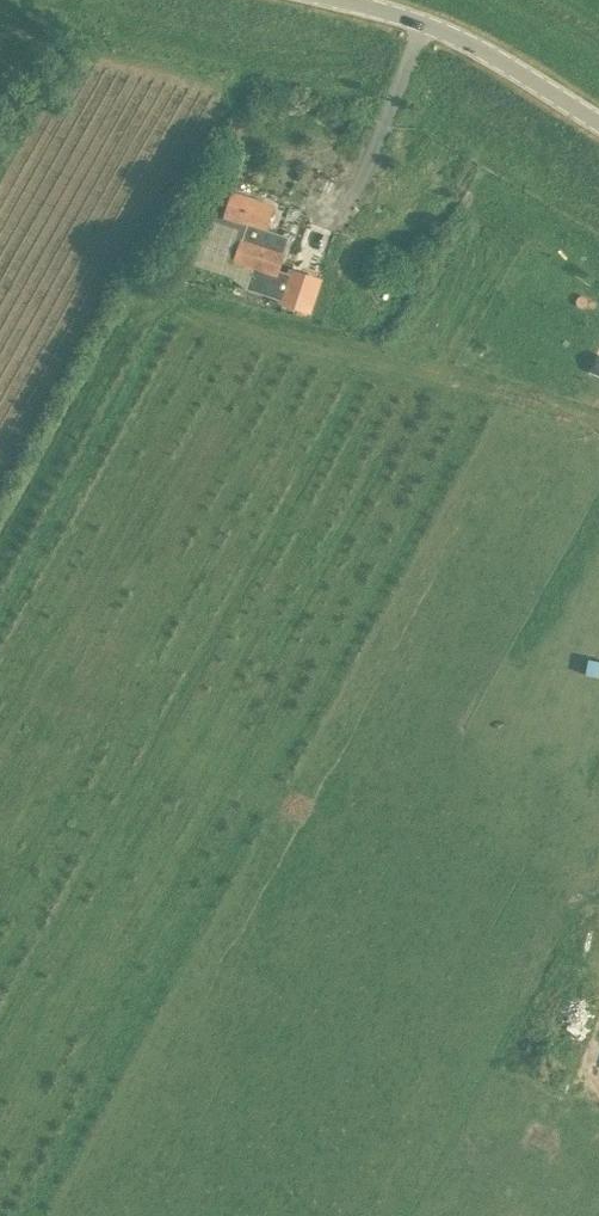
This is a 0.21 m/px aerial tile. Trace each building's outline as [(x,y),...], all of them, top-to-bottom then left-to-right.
[(224,219),(248,227),(244,239),(242,239),(234,264),(252,270),(246,291),(278,301),(276,304),(310,315),(321,280),(290,270),(288,276),(278,272),(284,253),(283,252),(287,238),(266,231),(274,206),(233,193),(224,219)]
